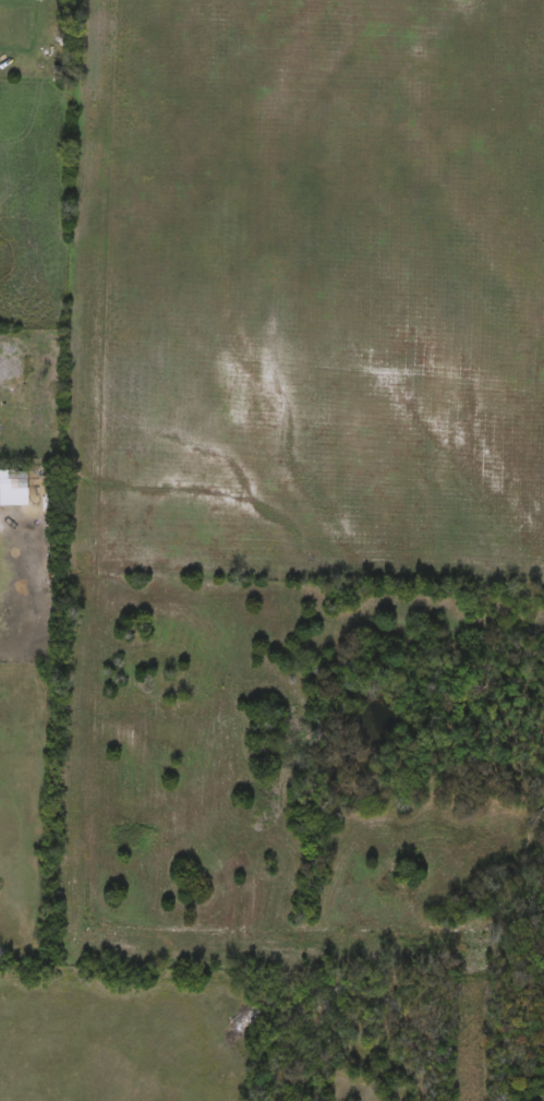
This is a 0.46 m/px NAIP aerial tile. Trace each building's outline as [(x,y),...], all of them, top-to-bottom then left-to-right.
[(28,514),(0,514),(0,490),(28,490),(28,514)]
